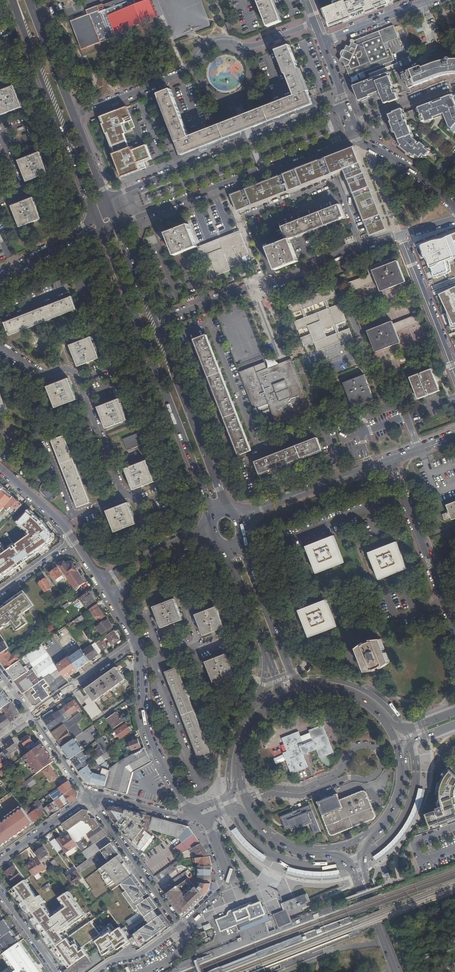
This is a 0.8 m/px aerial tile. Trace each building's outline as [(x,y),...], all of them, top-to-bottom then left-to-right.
[(70,21),(81,50),(110,38),(109,36),(117,33),(157,17),(150,0),(115,0),(107,3),(102,5),(102,4),(86,10),(88,14),(70,21)] [(281,23),(280,21),(271,0),(258,0),(268,26),(269,28),(281,23)] [(329,6),(336,26),(393,5),(392,3),(390,0),(345,0),(329,6)] [(398,39),(396,35),(393,26),(351,43),(349,47),(348,46),(345,48),(344,52),(343,52),(342,55),(342,56),(341,60),(342,63),(345,64),(353,84),(366,78),(364,73),(394,61),(389,49),(386,50),(384,45),(398,39)] [(298,68),(290,46),(277,50),(287,74),(295,96),(282,101),(286,113),(311,103),(307,91),(298,68)] [(403,74),(409,89),(433,79),(442,76),(448,74),(454,73),(454,59),(453,59),(448,60),(442,61),(435,63),(429,65),(422,67),(419,67),(403,74)] [(382,102),(399,95),(400,95),(398,90),(395,91),(394,89),(396,89),(391,77),(390,77),(388,73),(353,87),(359,102),(371,98),(370,96),(380,92),(381,95),(380,95),(382,102)] [(2,116),(23,108),(15,88),(0,93),(0,112),(2,116)] [(247,128),(283,114),(278,102),(250,113),(251,114),(248,115),(247,114),(242,116),(238,118),(238,119),(235,120),(235,119),(189,137),(170,90),(159,95),(160,98),(177,142),(178,141),(182,154),(230,135),(247,128)] [(446,116),(450,125),(449,127),(454,133),(454,99),(453,95),(419,107),(422,115),(421,115),(423,121),(426,120),(427,122),(435,119),(435,117),(439,115),(439,114),(441,113),(442,114),(446,113),(447,115),(446,116)] [(133,120),(128,107),(102,117),(105,123),(103,124),(107,134),(109,133),(118,157),(116,158),(123,177),(147,168),(145,162),(143,158),(144,157),(143,156),(143,157),(140,150),(132,153),(122,128),(124,127),(123,124),(133,120)] [(406,113),(406,111),(390,117),(391,120),(407,114),(406,113)] [(401,145),(400,146),(407,153),(410,155),(413,156),(417,158),(421,158),(425,154),(430,158),(433,154),(428,150),(429,149),(424,145),(422,147),(421,146),(422,145),(416,139),(409,122),(407,122),(407,120),(409,119),(407,114),(391,120),(390,121),(396,135),(397,134),(401,145)] [(148,159),(152,158),(147,147),(143,148),(148,159)] [(354,149),(341,154),(373,233),(386,229),(354,149)] [(20,162),(28,183),(49,175),(41,154),(20,162)] [(233,196),(238,208),(260,201),(346,167),(345,165),(341,154),(331,158),(333,163),(323,167),(322,162),(270,182),(233,196)] [(34,199),(13,207),(21,228),(42,220),(34,199)] [(276,270),(298,261),(290,240),(290,239),(341,219),(344,217),(340,206),(283,228),(287,240),(267,248),(276,270)] [(417,216),(421,212),(416,207),(412,211),(417,216)] [(174,256),(197,247),(189,225),(166,234),(174,256)] [(206,270),(213,267),(216,276),(231,271),(230,268),(237,266),(236,263),(244,261),(243,258),(249,256),(240,234),(218,242),(219,243),(205,248),(205,247),(198,250),(206,270)] [(421,247),(426,259),(430,265),(435,279),(452,272),(450,260),(454,258),(454,235),(421,247)] [(378,281),(382,292),(406,282),(398,261),(395,263),(393,259),(369,268),(371,275),(351,283),(354,291),(376,282),(378,281)] [(306,318),(296,322),(299,330),(309,326),(312,334),(302,338),(306,347),(315,343),(319,351),(354,337),(351,329),(341,333),(338,324),(348,320),(341,304),(332,308),(329,300),(338,296),(335,288),(289,306),(293,314),(303,310),(306,318)] [(452,328),(454,327),(454,293),(442,298),(446,307),(452,328)] [(10,334),(77,308),(73,297),(6,323),(10,334)] [(378,352),(402,342),(398,332),(401,331),(424,322),(420,314),(395,324),(394,321),(369,331),(378,352)] [(241,455),(253,451),(208,335),(196,340),(241,455)] [(93,337),(71,345),(79,367),(101,359),(93,337)] [(312,354),(305,357),(309,368),(316,365),(312,354)] [(262,364),(241,372),(257,412),(260,411),(271,407),(272,410),(278,424),(313,411),(293,360),(265,370),(262,364)] [(440,384),(434,366),(412,374),(420,395),(437,388),(438,387),(440,384)] [(355,403),(356,407),(374,400),(372,396),(374,395),(372,389),(369,390),(368,387),(371,386),(368,379),(366,379),(364,376),(347,382),(348,386),(346,387),(353,404),(355,403)] [(70,379),(48,387),(56,408),(78,400),(70,379)] [(104,430),(125,422),(117,400),(96,408),(104,430)] [(122,439),(127,450),(142,444),(138,433),(122,439)] [(53,440),(79,507),(90,503),(64,436),(53,440)] [(262,474),(324,450),(320,439),(257,462),(262,474)] [(134,489),(155,482),(147,460),(126,468),(134,489)] [(51,502),(58,496),(48,483),(40,489),(51,502)] [(2,509),(4,507),(11,499),(2,490),(0,492),(0,507),(2,509)] [(4,507),(13,515),(19,508),(22,505),(16,500),(17,499),(15,496),(13,497),(11,499),(4,507)] [(108,510),(116,531),(137,523),(129,502),(108,510)] [(25,513),(19,508),(13,515),(12,516),(18,522),(20,520),(22,522),(31,513),(27,510),(25,513)] [(41,522),(35,514),(24,525),(28,530),(29,531),(41,522)] [(22,534),(28,530),(24,525),(20,531),(22,534)] [(10,539),(6,534),(2,528),(0,530),(0,541),(3,538),(6,542),(10,539)] [(47,531),(39,537),(44,544),(52,538),(47,531)] [(22,556),(39,545),(32,535),(15,547),(22,556)] [(309,547),(311,552),(310,552),(315,566),(317,566),(319,570),(341,561),(339,557),(341,556),(335,542),(333,543),(331,538),(309,547)] [(370,553),(372,558),(371,559),(377,573),(378,572),(380,577),(403,568),(401,563),(402,563),(397,549),(395,549),(393,544),(370,553)] [(20,558),(13,549),(4,556),(10,564),(20,558)] [(0,557),(0,571),(2,574),(7,570),(6,569),(8,567),(1,556),(0,557)] [(60,562),(58,563),(76,590),(86,583),(78,571),(79,571),(74,564),(75,563),(73,562),(70,561),(67,562),(65,563),(64,563),(62,562),(60,562)] [(58,568),(51,573),(56,580),(63,575),(58,568)] [(47,578),(40,583),(46,592),(53,587),(47,578)] [(11,622),(17,631),(28,623),(22,614),(34,606),(24,591),(0,608),(0,630),(11,622)] [(95,601),(89,592),(81,597),(80,598),(87,608),(95,601)] [(174,599),(153,607),(161,627),(182,619),(174,599)] [(327,629),(334,626),(332,621),(333,620),(328,607),(327,607),(325,602),(302,611),(304,616),(303,616),(308,630),(309,629),(311,634),(320,631),(327,629)] [(90,609),(99,622),(105,617),(97,604),(90,609)] [(216,606),(195,614),(203,635),(225,627),(216,606)] [(84,618),(82,615),(68,625),(69,627),(71,627),(84,618)] [(109,618),(99,626),(105,634),(115,626),(109,618)] [(40,626),(49,639),(54,635),(53,635),(45,623),(40,626)] [(120,639),(114,631),(106,636),(110,643),(108,644),(110,646),(120,639)] [(75,652),(80,648),(77,643),(72,646),(67,636),(61,639),(67,649),(71,646),(75,652)] [(381,643),(380,643),(378,639),(372,640),(371,640),(372,642),(366,644),(366,642),(365,643),(359,646),(361,650),(360,651),(366,668),(368,667),(369,672),(376,671),(376,669),(381,667),(382,668),(387,664),(386,660),(387,660),(381,643)] [(107,649),(101,640),(96,643),(102,652),(107,649)] [(10,647),(6,641),(2,644),(0,642),(0,655),(10,647)] [(90,660),(102,652),(96,643),(95,642),(85,650),(83,651),(90,660)] [(50,656),(41,644),(23,657),(7,668),(15,681),(50,656)] [(14,645),(10,647),(0,655),(0,659),(7,668),(23,657),(14,645)] [(84,665),(90,661),(90,660),(83,651),(82,649),(72,655),(78,663),(81,661),(84,665)] [(227,653),(205,661),(213,682),(235,674),(227,653)] [(78,663),(72,655),(69,657),(78,670),(84,665),(81,661),(78,663)] [(59,668),(50,656),(15,681),(24,693),(59,668)] [(93,700),(125,678),(116,666),(85,688),(93,700)] [(199,758),(210,754),(176,667),(165,671),(199,758)] [(50,696),(45,688),(50,685),(49,684),(55,680),(63,674),(59,668),(24,693),(33,705),(36,705),(50,696)] [(12,701),(0,685),(0,710),(12,701)] [(14,721),(20,717),(20,713),(12,701),(0,710),(0,714),(5,711),(7,714),(0,719),(0,728),(1,729),(13,720),(14,721)] [(66,718),(81,708),(76,701),(74,702),(73,701),(60,710),(66,718)] [(55,713),(52,709),(43,716),(43,720),(50,730),(66,719),(66,718),(60,710),(55,713)] [(107,718),(114,728),(124,721),(122,718),(121,719),(116,712),(107,718)] [(83,719),(79,713),(67,721),(63,724),(52,732),(63,747),(70,741),(74,738),(75,738),(80,735),(83,732),(77,723),(83,719)] [(66,719),(50,730),(52,732),(63,724),(67,721),(66,719)] [(126,724),(116,731),(121,738),(131,731),(126,724)] [(307,768),(309,767),(304,755),(317,749),(320,757),(334,752),(322,724),(309,730),(314,740),(304,744),(299,731),(282,738),(287,751),(283,753),(292,774),(306,768),(306,769),(308,769),(307,768)] [(34,745),(36,748),(41,744),(39,741),(34,744),(27,735),(21,740),(26,747),(26,746),(29,750),(31,748),(30,748),(34,745)] [(95,753),(99,758),(110,750),(110,749),(102,737),(97,740),(102,748),(95,753)] [(4,744),(6,748),(7,749),(4,752),(9,758),(13,764),(18,761),(14,755),(12,756),(11,754),(19,748),(12,738),(4,744)] [(83,750),(84,750),(75,738),(74,738),(70,741),(63,747),(71,759),(83,750)] [(138,738),(130,741),(132,749),(141,746),(138,738)] [(34,775),(54,761),(50,756),(47,752),(41,744),(36,748),(22,757),(34,775)] [(133,772),(152,762),(145,747),(121,760),(112,767),(111,768),(105,786),(105,788),(127,794),(133,772)] [(12,756),(14,755),(21,750),(19,748),(11,754),(12,756)] [(85,753),(83,750),(71,759),(73,761),(80,771),(92,763),(89,758),(93,755),(91,752),(87,755),(85,753)] [(112,754),(110,750),(99,758),(92,763),(80,771),(90,782),(105,786),(111,768),(112,767),(107,761),(101,766),(102,767),(99,767),(98,770),(96,770),(94,772),(92,770),(105,760),(112,754)] [(57,777),(50,766),(43,771),(51,782),(57,777)] [(431,830),(440,827),(440,825),(449,821),(450,823),(454,822),(454,804),(454,803),(453,799),(453,797),(454,796),(454,775),(449,769),(446,772),(444,776),(442,779),(440,783),(439,788),(438,794),(438,796),(439,800),(439,803),(440,806),(436,808),(437,810),(426,814),(427,819),(429,818),(431,824),(429,825),(431,830)] [(36,783),(32,778),(27,782),(30,787),(36,783)] [(73,788),(68,781),(62,785),(50,794),(55,801),(59,798),(64,795),(73,788)] [(64,795),(70,803),(76,799),(77,794),(73,788),(64,795)] [(381,852),(374,857),(377,862),(385,857),(392,851),(398,845),(404,838),(409,831),(413,823),(417,815),(421,807),(424,799),(426,789),(419,788),(418,797),(415,805),(412,813),(408,820),(404,827),(399,834),(393,841),(387,846),(381,852)] [(362,790),(340,799),(337,794),(318,802),(323,815),(322,815),(329,833),(331,834),(332,834),(334,834),(374,818),(375,817),(375,816),(376,815),(367,792),(366,791),(364,790),(363,790),(362,790)] [(65,807),(59,798),(55,801),(56,802),(61,810),(65,807)] [(41,812),(45,810),(40,802),(39,801),(39,800),(35,803),(35,804),(38,808),(32,812),(32,813),(30,814),(27,810),(25,811),(33,822),(43,815),(41,812)] [(56,802),(45,810),(50,817),(61,810),(56,802)] [(35,804),(27,810),(30,814),(32,813),(32,812),(38,808),(35,804)] [(123,816),(125,808),(111,804),(107,810),(116,822),(123,816)] [(310,805),(293,811),(295,814),(301,811),(302,813),(312,810),(310,805)] [(138,825),(139,813),(125,808),(123,816),(116,822),(125,835),(138,825)] [(87,818),(89,810),(83,809),(62,824),(70,834),(74,841),(76,843),(82,839),(88,834),(100,826),(98,823),(97,823),(94,819),(87,818)] [(295,814),(293,811),(281,816),(285,828),(291,826),(292,830),(310,823),(314,834),(321,831),(312,810),(302,813),(301,811),(295,814)] [(182,842),(173,849),(178,855),(189,849),(201,843),(189,827),(167,820),(139,813),(138,825),(125,835),(131,844),(139,850),(140,849),(149,837),(150,837),(151,835),(145,831),(149,829),(178,837),(182,842)] [(15,818),(11,822),(18,832),(22,829),(17,823),(18,822),(15,818)] [(18,822),(17,823),(22,829),(29,824),(24,818),(18,822)] [(88,848),(82,839),(76,843),(77,845),(87,859),(95,854),(101,849),(111,842),(100,826),(88,834),(94,843),(88,848)] [(0,835),(0,836),(1,837),(4,842),(8,840),(15,835),(10,828),(3,833),(0,835)] [(242,834),(237,828),(232,831),(237,838),(243,845),(249,851),(256,857),(264,862),(268,857),(260,852),(254,846),(248,841),(242,834)] [(73,842),(74,841),(70,834),(63,839),(61,837),(58,840),(62,845),(64,844),(66,846),(67,845),(68,847),(73,843),(73,842)] [(153,840),(149,837),(140,849),(144,852),(153,840)] [(57,841),(55,838),(50,842),(58,852),(62,848),(57,841)] [(58,840),(57,841),(62,848),(65,853),(77,845),(76,843),(74,841),(73,842),(73,843),(68,847),(67,845),(66,846),(64,844),(62,845),(58,840)] [(101,849),(110,861),(118,855),(120,854),(111,842),(101,849)] [(196,852),(199,857),(209,856),(201,843),(189,849),(191,852),(193,853),(196,852)] [(39,856),(38,857),(39,859),(40,860),(50,854),(44,846),(38,850),(37,849),(35,851),(39,856)] [(99,859),(95,854),(87,859),(76,868),(77,870),(80,873),(99,859)] [(110,861),(82,881),(96,901),(123,884),(133,876),(118,855),(110,861)] [(199,862),(200,865),(211,865),(210,860),(209,856),(199,857),(193,857),(194,862),(199,862)] [(31,863),(30,862),(26,865),(32,874),(34,876),(42,871),(42,872),(46,869),(43,865),(40,860),(39,859),(35,861),(35,860),(31,863)] [(56,869),(60,866),(55,859),(51,862),(54,866),(56,869)] [(171,873),(176,869),(173,865),(171,867),(170,866),(156,876),(159,880),(170,872),(171,873)] [(199,865),(199,869),(199,878),(199,883),(201,883),(211,882),(211,875),(211,865),(200,865),(199,865)] [(22,878),(14,866),(5,872),(8,877),(9,876),(14,883),(22,878)] [(64,872),(67,876),(76,870),(73,866),(64,872)] [(297,869),(288,867),(287,873),(295,876),(304,877),(313,878),(322,878),(331,878),(340,877),(339,870),(330,872),(322,872),(313,872),(305,871),(297,869)] [(71,874),(67,877),(73,885),(75,883),(77,884),(81,881),(80,879),(83,877),(80,873),(77,870),(74,872),(76,876),(73,878),(71,874)] [(164,887),(168,892),(178,885),(188,878),(189,877),(185,872),(164,887)] [(133,876),(123,884),(128,891),(124,894),(137,912),(124,921),(129,928),(145,917),(150,923),(132,936),(125,927),(122,929),(134,946),(141,948),(170,927),(161,916),(160,916),(156,911),(157,910),(149,899),(147,900),(145,897),(147,896),(133,876)] [(185,895),(195,886),(193,884),(188,878),(178,885),(185,895)] [(31,892),(23,881),(15,887),(19,893),(18,894),(22,899),(31,892)] [(52,885),(61,896),(64,894),(56,882),(52,885)] [(200,887),(198,889),(204,895),(210,889),(211,883),(211,882),(201,883),(200,887)] [(185,895),(178,885),(168,892),(166,893),(182,915),(184,915),(204,896),(204,895),(198,889),(195,886),(185,895)] [(300,903),(301,905),(306,903),(306,902),(310,900),(307,893),(296,898),(297,901),(298,904),(300,903)] [(31,914),(33,916),(37,913),(38,913),(37,912),(39,910),(33,901),(26,906),(29,910),(28,911),(30,914),(31,914)] [(237,925),(239,931),(242,930),(241,929),(240,924),(245,922),(261,916),(266,914),(265,911),(264,910),(262,903),(255,905),(247,908),(242,910),(236,913),(236,912),(235,912),(234,911),(233,911),(232,911),(231,911),(230,911),(230,912),(229,913),(229,914),(229,915),(229,916),(217,920),(219,925),(222,931),(234,927),(237,925)] [(231,911),(232,911),(233,911),(234,911),(235,912),(236,912),(236,913),(242,910),(247,908),(255,905),(255,904),(254,904),(253,903),(252,903),(250,903),(249,904),(231,911)] [(37,913),(44,924),(52,918),(45,908),(38,913),(37,913)] [(280,913),(273,915),(278,928),(291,923),(291,922),(287,910),(280,913)] [(245,922),(240,924),(241,929),(242,932),(271,920),(270,917),(268,913),(266,914),(261,916),(245,922)] [(446,930),(444,924),(441,917),(438,918),(443,931),(446,930)] [(47,922),(40,927),(46,935),(53,930),(52,929),(53,928),(51,924),(49,925),(47,922)] [(1,938),(3,936),(10,932),(6,927),(3,929),(0,924),(0,939),(1,938)] [(405,937),(406,940),(408,944),(417,941),(413,932),(412,933),(410,929),(401,932),(403,938),(405,937)] [(18,940),(11,931),(10,932),(3,936),(8,942),(9,944),(12,942),(13,944),(18,940)] [(49,939),(54,947),(55,946),(61,942),(56,934),(49,939)] [(301,936),(258,952),(260,956),(261,958),(304,941),(301,936)] [(8,942),(4,945),(8,950),(14,945),(19,942),(18,940),(13,944),(12,942),(9,944),(8,942)] [(5,952),(13,963),(22,957),(16,949),(17,949),(14,945),(8,950),(5,952)] [(222,968),(223,971),(260,956),(258,952),(207,971),(213,971),(222,968)] [(65,970),(66,971),(81,971),(93,963),(88,954),(65,970)] [(23,971),(24,971),(31,967),(26,958),(17,964),(23,971)]
